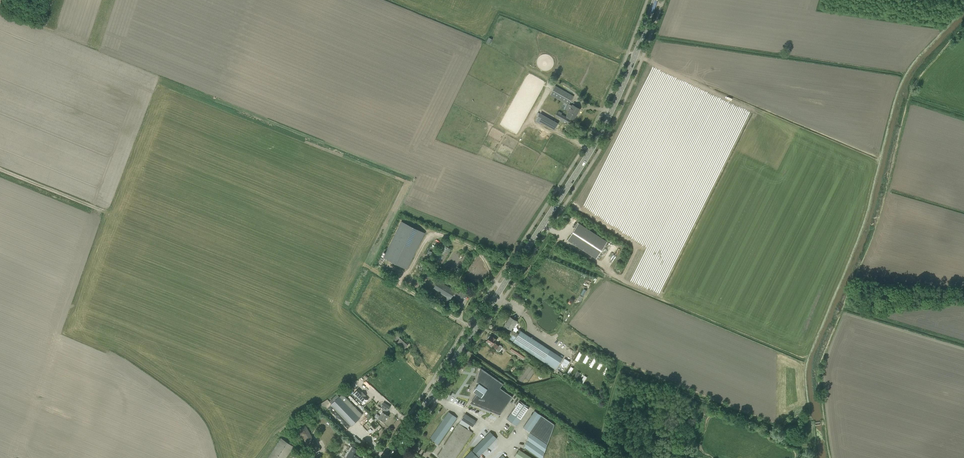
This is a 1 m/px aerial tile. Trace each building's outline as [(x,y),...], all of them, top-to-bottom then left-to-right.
[(555,86),(550,95),(568,104),(568,105),(569,104),(573,96),(555,86)] [(557,112),(555,116),(561,119),(560,120),(564,122),(565,121),(568,123),(570,120),(571,118),(573,120),(580,109),(573,105),(572,106),(569,104),(568,105),(568,104),(567,106),(569,107),(567,111),(569,112),(567,116),(566,117),(561,115),(562,113),(558,111),(558,113),(557,112)] [(554,129),(558,123),(540,114),(536,121),(540,124),(541,122),(554,129)] [(383,258),(407,269),(425,233),(401,221),(383,258)] [(607,241),(578,223),(567,240),(596,259),(607,241)] [(443,261),(452,249),(447,245),(438,257),(443,261)] [(456,282),(443,274),(440,279),(454,286),(456,282)] [(461,290),(459,293),(439,281),(434,289),(447,297),(446,299),(449,301),(453,295),(463,301),(467,293),(461,290)] [(513,327),(517,321),(510,317),(505,325),(511,329),(512,327),(513,327)] [(563,359),(520,331),(518,334),(512,330),(509,335),(515,339),(514,341),(556,369),(563,359)] [(405,348),(408,345),(396,334),(393,337),(405,348)] [(493,343),(496,339),(493,336),(492,337),(490,336),(486,341),(490,344),(489,345),(496,349),(496,350),(498,352),(500,351),(502,347),(502,346),(500,345),(498,345),(493,343)] [(526,354),(513,346),(510,350),(523,358),(526,354)] [(574,359),(578,361),(583,353),(579,351),(574,359)] [(477,394),(471,403),(500,414),(500,415),(513,397),(500,388),(503,384),(481,368),(480,368),(481,369),(477,382),(479,383),(473,391),(477,394)] [(586,386),(590,388),(594,381),(591,378),(586,386)] [(377,399),(381,395),(374,387),(370,392),(377,399)] [(358,389),(353,394),(363,404),(368,399),(365,396),(366,395),(362,392),(361,392),(358,389)] [(328,399),(316,407),(321,412),(324,410),(322,409),(326,408),(327,409),(328,408),(342,422),(348,428),(351,426),(360,418),(359,417),(362,415),(342,394),(340,397),(337,394),(329,401),(328,399)] [(517,425),(529,407),(520,400),(507,418),(517,425)] [(382,411),(378,418),(384,422),(389,415),(385,413),(387,410),(388,410),(390,406),(383,402),(381,406),(385,408),(383,411),(382,411)] [(540,457),(542,457),(554,424),(535,411),(523,427),(530,432),(524,447),(540,457)] [(457,418),(449,412),(430,438),(438,444),(457,418)] [(473,426),(476,421),(465,414),(438,456),(441,457),(456,457),(472,432),(467,429),(470,425),(473,426)] [(319,449),(305,424),(296,430),(310,455),(319,449)] [(342,427),(341,429),(348,435),(349,437),(351,435),(349,434),(342,427)] [(490,432),(465,457),(478,457),(479,457),(478,457),(496,438),(490,432)] [(281,438),(267,457),(286,457),(294,446),(281,438)] [(358,456),(360,452),(356,449),(353,447),(350,451),(353,453),(349,457),(361,457),(358,456)] [(519,449),(515,456),(517,457),(533,457),(519,449)]
